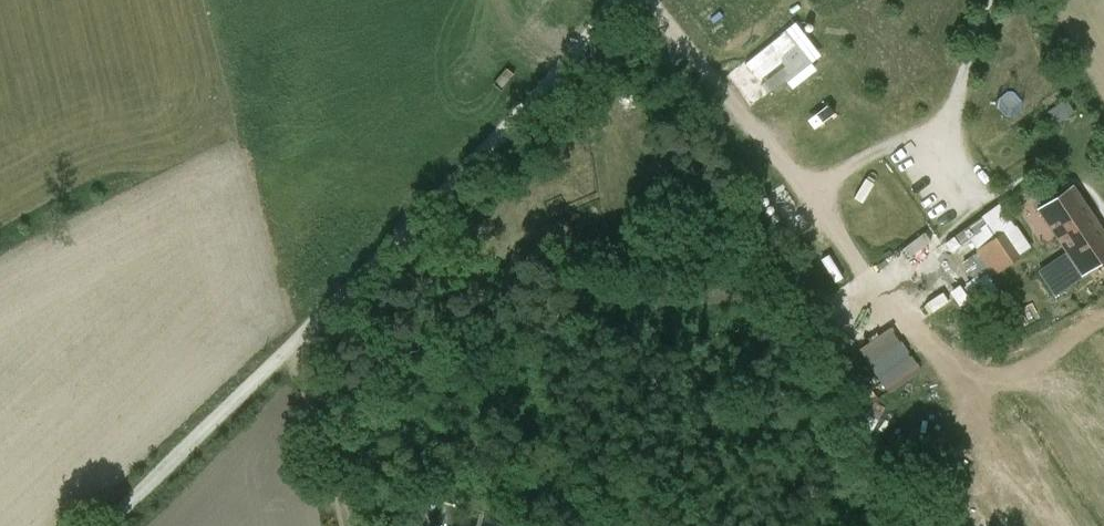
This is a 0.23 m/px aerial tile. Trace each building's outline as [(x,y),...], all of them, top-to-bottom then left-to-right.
[(714,0),(688,0),(681,5),(689,17),(714,0)] [(774,90),(818,55),(793,24),(750,59),(774,90)] [(1065,99),(1047,112),(1056,124),(1073,113),(1065,99)] [(1043,210),(1073,254),(1054,267),(1065,284),(1082,272),(1103,257),(1103,239),(1071,191),(1043,210)] [(916,253),(937,239),(931,230),(910,244),(916,253)] [(1016,258),(1001,234),(979,248),(994,272),(1016,258)] [(954,268),(905,294),(924,328),(972,302),(954,268)] [(876,432),(890,404),(878,398),(863,425),(876,432)] [(1041,508),(1029,517),(1037,525),(1056,525),(1041,508)]
